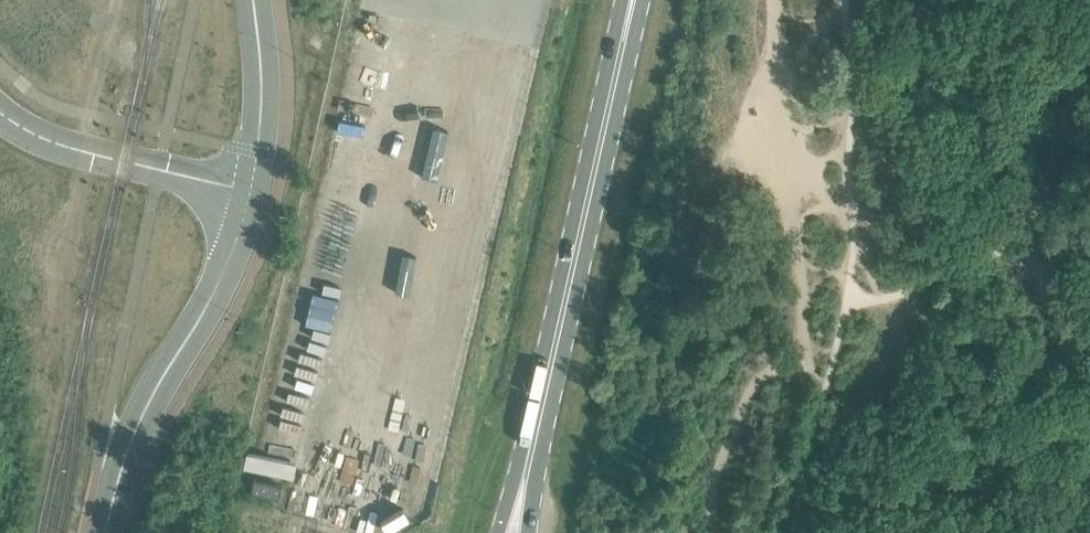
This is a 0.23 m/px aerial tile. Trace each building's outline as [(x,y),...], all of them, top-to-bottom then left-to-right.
[(250,492),(278,498),(281,484),(253,478),(250,492)]
